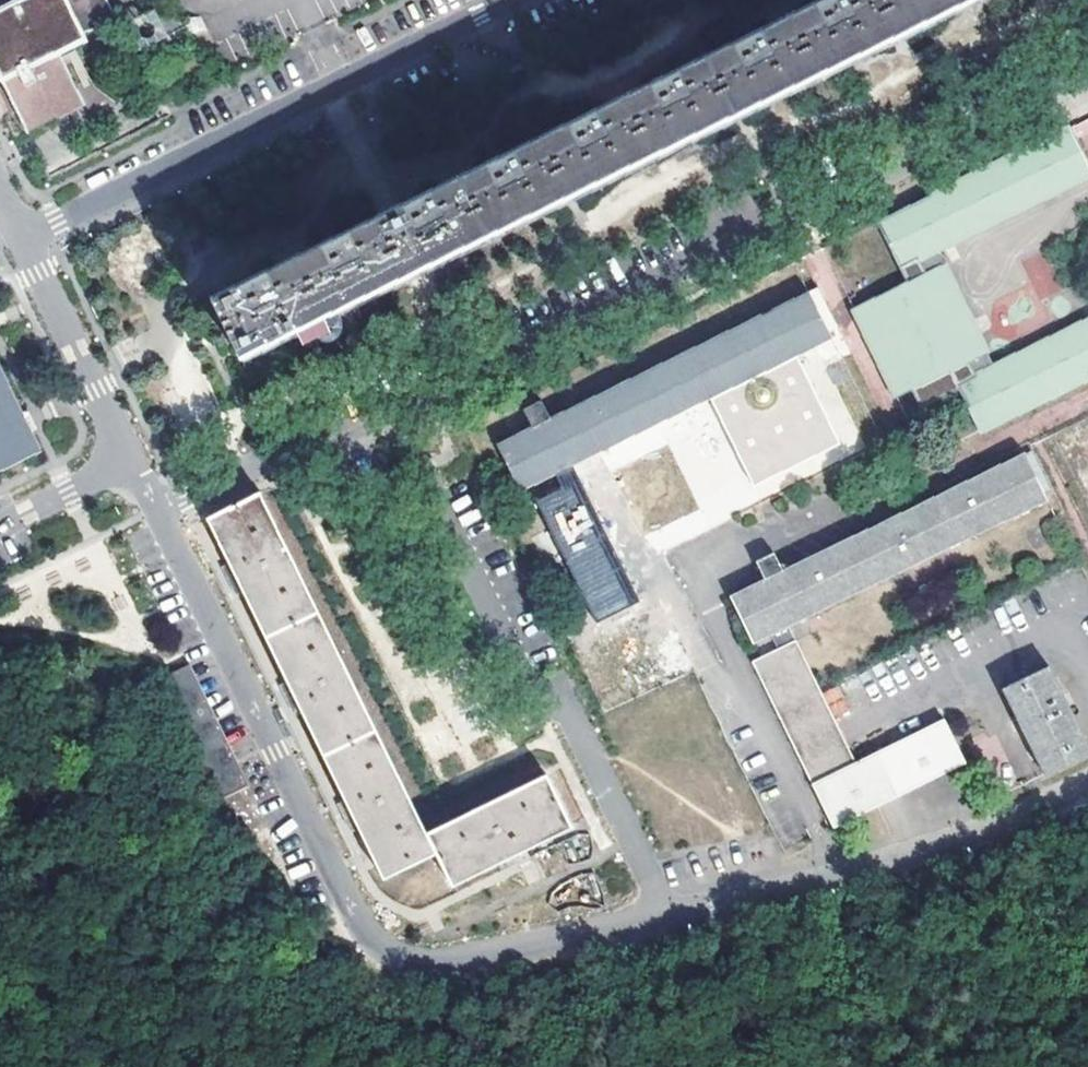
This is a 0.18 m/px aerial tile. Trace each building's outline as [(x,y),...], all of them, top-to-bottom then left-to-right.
[(28,133),(84,106),(59,54),(85,41),(81,34),(110,20),(100,0),(0,0),(0,77),(28,133)] [(162,101),(228,68),(196,0),(114,0),(162,101)] [(811,5),(785,17),(710,54),(703,58),(732,118),(973,0),(821,0),(811,5)] [(649,84),(620,97),(650,158),(732,118),(703,58),(649,84)] [(1087,132),(1087,118),(1071,122),(1074,135),(1087,132)] [(899,267),(905,282),(854,306),(897,394),(913,387),(922,406),(960,390),(980,432),(1087,379),(1087,320),(992,367),(936,249),(1087,174),(1087,169),(1068,127),(877,221),(899,267)] [(484,164),(458,177),(487,237),(568,198),(538,138),(484,164)] [(210,298),(239,359),(417,272),(487,237),(458,177),(388,211),(320,244),(295,256),(210,298)] [(1044,252),(1024,259),(1036,293),(1056,285),(1044,252)] [(590,622),(634,601),(568,465),(710,396),(795,354),(830,337),(808,292),(547,419),(529,427),(493,444),(516,491),(551,474),(558,489),(532,501),(590,622)] [(710,396),(752,484),(838,443),(795,354),(710,396)] [(42,452),(26,422),(0,370),(0,472),(42,452)] [(520,410),(529,427),(547,419),(538,401),(520,410)] [(749,660),(829,828),(962,765),(941,719),(853,762),(788,627),(1045,502),(1022,454),(781,570),(772,552),(754,561),(763,579),(728,596),(750,644),(769,635),(775,648),(749,660)] [(259,492),(206,518),(230,567),(298,704),(349,808),(380,871),(431,846),(449,882),(519,848),(570,824),(545,773),(424,832),(259,492)] [(190,662),(154,680),(212,804),(249,787),(190,662)] [(1087,751),(1046,667),(998,690),(1040,774),(1087,751)]
